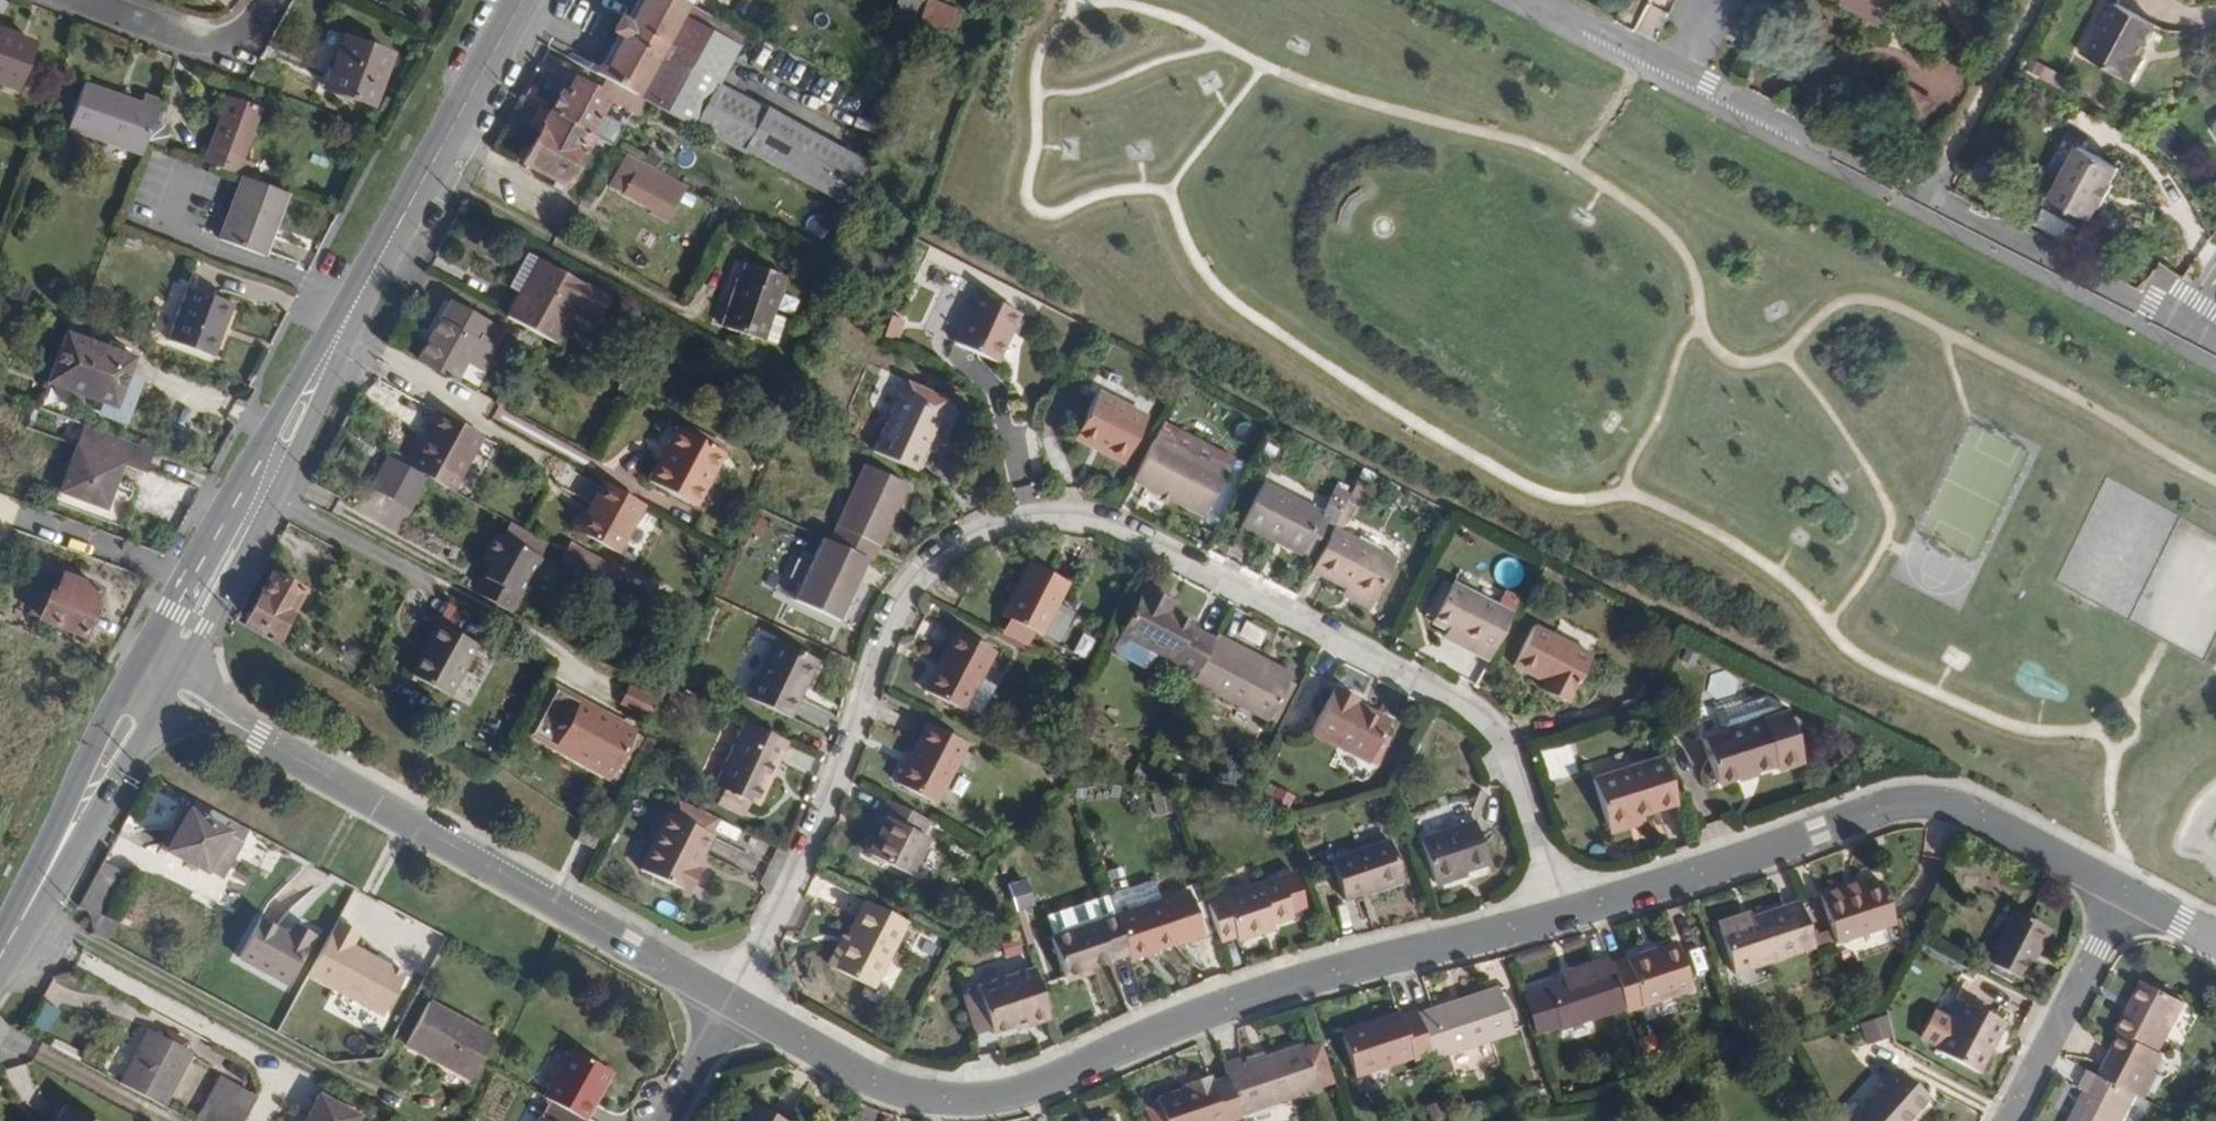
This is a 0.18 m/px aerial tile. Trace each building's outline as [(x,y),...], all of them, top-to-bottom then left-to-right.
[(611,103),(639,118),(647,104),(842,210),(865,167),(768,113),(766,117),(718,91),(745,39),(676,0),(636,0),(623,23),(621,22),(614,34),(617,35),(587,89),(576,83),(567,99),(563,97),(552,116),(549,115),(522,165),(566,189),(587,152),(582,149),(590,137),(611,148),(620,131),(605,123),(607,119),(604,117),(611,103)] [(914,36),(924,41),(929,27),(939,31),(935,43),(946,47),(950,35),(952,36),(959,12),(929,0),(898,0),(887,33),(911,45),(914,36)] [(1894,0),(1832,0),(1880,26),(1894,0)] [(2140,58),(2146,48),(2141,45),(2154,24),(2112,1),(2094,34),(2100,38),(2089,57),(2130,80),(2143,59),(2140,58)] [(2089,57),(2100,38),(2094,34),(2099,24),(2093,20),(2077,50),(2089,57)] [(33,49),(0,37),(0,89),(17,95),(33,49)] [(374,106),(394,55),(346,38),(327,87),(374,106)] [(2031,56),(2024,67),(2067,92),(2074,80),(2031,56)] [(2022,72),(2017,82),(2031,91),(2037,80),(2022,72)] [(157,110),(160,102),(140,95),(138,100),(83,79),(65,127),(141,155),(145,144),(157,110)] [(236,151),(245,125),(240,123),(249,99),(224,89),(197,160),(238,175),(241,176),(248,157),(236,151)] [(386,117),(395,103),(386,98),(378,112),(386,117)] [(245,125),(254,101),(249,99),(240,123),(245,125)] [(385,118),(370,114),(367,123),(380,128),(385,118)] [(170,145),(171,139),(166,130),(161,128),(152,125),(145,144),(150,146),(167,152),(170,145)] [(360,130),(351,126),(345,142),(353,145),(360,130)] [(2099,203),(2112,179),(2110,178),(2117,163),(2076,142),(2048,196),(2090,217),(2097,202),(2099,203)] [(648,151),(642,162),(657,169),(662,159),(648,151)] [(679,198),(664,189),(667,183),(640,167),(639,170),(627,163),(623,171),(620,170),(609,189),(650,212),(648,216),(664,225),(679,198)] [(258,256),(284,193),(241,176),(238,175),(236,180),(214,239),(258,256)] [(725,210),(719,220),(731,227),(736,220),(739,221),(740,218),(725,210)] [(526,301),(513,325),(559,350),(575,319),(601,333),(615,304),(594,293),(589,293),(523,258),(507,290),(526,301)] [(765,341),(783,287),(745,275),(739,295),(735,293),(720,339),(762,351),(765,341)] [(33,286),(18,281),(12,296),(27,302),(33,286)] [(992,362),(1016,316),(975,294),(951,341),(992,362)] [(220,366),(241,314),(205,300),(185,353),(220,366)] [(481,373),(503,334),(449,303),(417,362),(455,383),(458,378),(466,364),(481,373)] [(785,320),(774,315),(765,341),(777,345),(785,320)] [(123,380),(131,360),(64,335),(46,383),(107,406),(118,377),(123,380)] [(481,373),(466,364),(458,378),(477,388),(484,375),(481,373)] [(771,365),(768,373),(791,386),(794,378),(771,365)] [(632,390),(620,384),(616,392),(628,397),(632,390)] [(913,477),(930,439),(934,441),(944,418),(900,398),(873,459),(913,477)] [(1130,467),(1150,427),(1102,402),(1081,442),(1130,467)] [(457,485),(480,440),(435,416),(426,431),(429,433),(414,462),(457,485)] [(1205,523),(1236,463),(1166,427),(1136,488),(1205,523)] [(153,453),(86,428),(62,491),(107,511),(123,467),(145,475),(153,453)] [(732,452),(687,428),(684,434),(729,458),(732,452)] [(414,462),(429,433),(426,431),(410,460),(414,462)] [(701,509),(729,458),(684,434),(656,486),(701,509)] [(1267,453),(1261,465),(1272,471),(1279,459),(1267,453)] [(407,511),(424,479),(409,471),(405,469),(387,460),(370,492),(407,511)] [(409,471),(414,462),(410,460),(405,469),(409,471)] [(457,485),(414,462),(409,471),(424,479),(452,495),(457,485)] [(873,569),(908,493),(864,473),(830,549),(861,563),(873,569)] [(643,508),(602,485),(598,493),(634,514),(614,553),(618,556),(643,508)] [(1325,525),(1326,523),(1324,522),(1267,492),(1247,533),(1305,563),(1306,561),(1324,526),(1325,525)] [(614,553),(634,514),(598,493),(577,534),(614,553)] [(1365,503),(1356,498),(1348,513),(1348,514),(1355,518),(1355,519),(1358,520),(1365,503)] [(1332,504),(1324,522),(1326,523),(1325,525),(1338,533),(1348,513),(1332,504)] [(1338,534),(1345,538),(1355,519),(1355,518),(1348,514),(1338,533),(1338,534)] [(510,524),(501,538),(538,558),(546,544),(510,524)] [(756,524),(749,539),(758,544),(765,528),(756,524)] [(1324,526),(1306,561),(1312,563),(1329,529),(1324,526)] [(1345,538),(1338,534),(1317,576),(1350,593),(1378,607),(1399,565),(1345,538)] [(511,615),(541,560),(538,558),(501,538),(497,536),(484,557),(493,563),(484,577),(482,576),(472,594),(511,615)] [(569,543),(559,562),(610,589),(620,572),(569,543)] [(834,624),(861,563),(830,549),(820,544),(793,606),(834,624)] [(36,562),(27,582),(38,587),(46,566),(36,562)] [(1527,593),(1534,579),(1520,572),(1512,586),(1527,593)] [(1061,615),(1072,595),(1032,574),(1004,629),(1012,633),(1038,646),(1039,646),(1045,649),(1046,646),(1061,615)] [(89,615),(98,593),(60,576),(53,592),(48,590),(36,620),(82,638),(91,615),(89,615)] [(278,639),(302,593),(271,576),(246,621),(278,639)] [(597,586),(589,602),(617,617),(625,600),(597,586)] [(1425,625),(1433,629),(1451,595),(1443,590),(1425,625)] [(1495,663),(1515,623),(1453,591),(1451,595),(1433,629),(1432,631),(1448,639),(1495,663)] [(1370,621),(1378,607),(1350,593),(1343,607),(1370,621)] [(1216,650),(1196,640),(1199,635),(1173,622),(1176,616),(1146,601),(1123,645),(1178,673),(1175,678),(1187,684),(1197,689),(1216,650)] [(1061,654),(1077,623),(1061,615),(1046,646),(1061,654)] [(278,639),(246,621),(242,628),(275,646),(278,639)] [(446,693),(475,643),(437,621),(427,638),(429,641),(411,673),(446,693)] [(1250,631),(1242,645),(1263,656),(1271,642),(1250,631)] [(1038,646),(1012,633),(1005,647),(1033,660),(1039,646),(1038,646)] [(1568,713),(1594,664),(1536,634),(1514,677),(1545,693),(1543,699),(1568,713)] [(1495,663),(1448,639),(1444,646),(1491,671),(1495,663)] [(966,725),(997,662),(956,641),(924,703),(966,725)] [(1293,690),(1262,675),(1265,670),(1218,647),(1216,650),(1197,689),(1274,728),(1293,690)] [(788,727),(815,667),(774,649),(747,709),(788,727)] [(1197,689),(1187,684),(1180,696),(1191,702),(1197,689)] [(628,685),(618,706),(649,720),(659,700),(628,685)] [(634,736),(636,734),(557,690),(538,723),(569,740),(561,756),(610,782),(634,736)] [(1373,777),(1394,735),(1358,718),(1361,712),(1340,701),(1316,748),(1373,777)] [(569,740),(538,723),(530,738),(561,756),(569,740)] [(1770,744),(1783,787),(1784,790),(1812,780),(1795,727),(1768,735),(1770,744)] [(757,810),(783,750),(742,730),(714,791),(718,793),(743,804),(757,810)] [(939,817),(970,756),(929,735),(898,796),(939,817)] [(617,783),(640,739),(634,736),(612,780),(617,783)] [(1783,787),(1770,744),(1712,761),(1726,804),(1783,787)] [(1679,813),(1665,771),(1597,791),(1609,834),(1646,823),(1679,813)] [(1173,798),(1189,799),(1190,785),(1174,783),(1173,798)] [(743,804),(718,793),(712,806),(738,818),(743,804)] [(1281,797),(1274,810),(1291,819),(1298,806),(1281,797)] [(702,840),(710,822),(671,804),(663,823),(702,840)] [(187,814),(180,810),(160,848),(167,852),(204,872),(221,882),(242,844),(224,834),(221,832),(187,814)] [(912,887),(929,854),(924,852),(933,835),(888,812),(872,844),(878,847),(869,865),(912,887)] [(690,874),(704,842),(702,840),(663,823),(637,880),(686,902),(697,877),(690,874)] [(1649,833),(1646,823),(1609,834),(1612,844),(1649,833)] [(1491,868),(1476,825),(1423,843),(1437,887),(1491,868)] [(615,831),(610,840),(621,846),(626,837),(615,831)] [(1404,896),(1391,854),(1333,872),(1346,914),(1404,896)] [(117,872),(101,863),(78,907),(86,911),(94,934),(105,940),(113,925),(94,915),(117,872)] [(1299,932),(1286,892),(1211,915),(1224,956),(1299,932)] [(1903,940),(1889,897),(1846,911),(1844,904),(1826,910),(1844,960),(1903,940)] [(1198,940),(1184,901),(1138,918),(1151,956),(1198,940)] [(875,1003),(908,935),(870,916),(836,982),(875,1003)] [(288,934),(259,918),(234,963),(284,990),(313,938),(292,927),(288,934)] [(2019,986),(2048,936),(2015,918),(1987,967),(2019,986)] [(1027,919),(1013,923),(1025,956),(1038,953),(1027,919)] [(1736,987),(1820,961),(1803,919),(1759,933),(1757,925),(1720,936),(1736,987)] [(351,937),(329,926),(302,980),(379,1018),(400,974),(383,967),(378,968),(369,964),(371,961),(345,949),(351,937)] [(1065,986),(1132,963),(1119,927),(1052,950),(1065,986)] [(1009,969),(1027,963),(1020,947),(1003,952),(1009,969)] [(1679,961),(1616,981),(1612,972),(1582,983),(1586,991),(1551,1003),(1565,1043),(1631,1022),(1631,1024),(1693,1004),(1679,961)] [(1052,1028),(1033,978),(977,998),(978,1003),(993,1043),(1029,1031),(1030,1036),(1052,1028)] [(2137,990),(2117,1027),(2121,1029),(2141,993),(2137,990)] [(2141,1082),(2178,1013),(2141,993),(2121,1029),(2117,1027),(2108,1042),(2113,1044),(2103,1062),(2141,1082)] [(1436,1068),(1435,1064),(1510,1040),(1496,996),(1405,1026),(1403,1021),(1343,1041),(1358,1089),(1417,1070),(1418,1074),(1436,1068)] [(417,1000),(398,1043),(467,1077),(487,1035),(417,1000)] [(993,1043),(978,1003),(964,1008),(978,1049),(993,1043)] [(1565,1043),(1551,1003),(1532,1009),(1545,1049),(1565,1043)] [(1980,1085),(2000,1047),(1957,1025),(1938,1064),(1980,1085)] [(1897,1052),(1896,1028),(1868,1037),(1875,1059),(1897,1052)] [(156,1034),(151,1043),(175,1056),(180,1046),(156,1034)] [(159,1112),(187,1063),(144,1039),(116,1089),(159,1112)] [(40,1041),(37,1046),(72,1065),(75,1060),(40,1041)] [(1652,1045),(1640,1049),(1646,1065),(1657,1062),(1652,1045)] [(610,1074),(570,1052),(541,1105),(547,1108),(571,1120),(584,1120),(610,1074)] [(1307,1058),(1307,1056),(1247,1075),(1244,1069),(1226,1075),(1230,1086),(1212,1092),(1210,1086),(1185,1094),(1187,1101),(1159,1109),(1163,1120),(1269,1120),(1322,1103),(1320,1098),(1332,1094),(1318,1055),(1307,1058)] [(2141,1082),(2103,1062),(2090,1086),(2127,1107),(2141,1082)] [(204,1113),(213,1117),(227,1092),(210,1082),(187,1120),(200,1120),(204,1113)] [(1927,1112),(1897,1085),(1865,1120),(1919,1120),(1927,1112)] [(2133,1110),(2127,1107),(2088,1085),(2079,1103),(2082,1105),(2074,1120),(2127,1120),(2133,1110)] [(246,1102),(227,1092),(213,1117),(204,1113),(200,1120),(236,1120),(246,1102)] [(1546,1099),(1531,1105),(1536,1120),(1552,1115),(1546,1099)] [(313,1103),(303,1120),(346,1120),(313,1103)] [(547,1108),(540,1120),(571,1120),(547,1108)] [(2182,1108),(2170,1111),(2173,1120),(2185,1119),(2182,1108)] [(1159,1109),(1146,1114),(1148,1120),(1163,1120),(1159,1109)] [(57,1111),(52,1120),(76,1120),(57,1111)]
